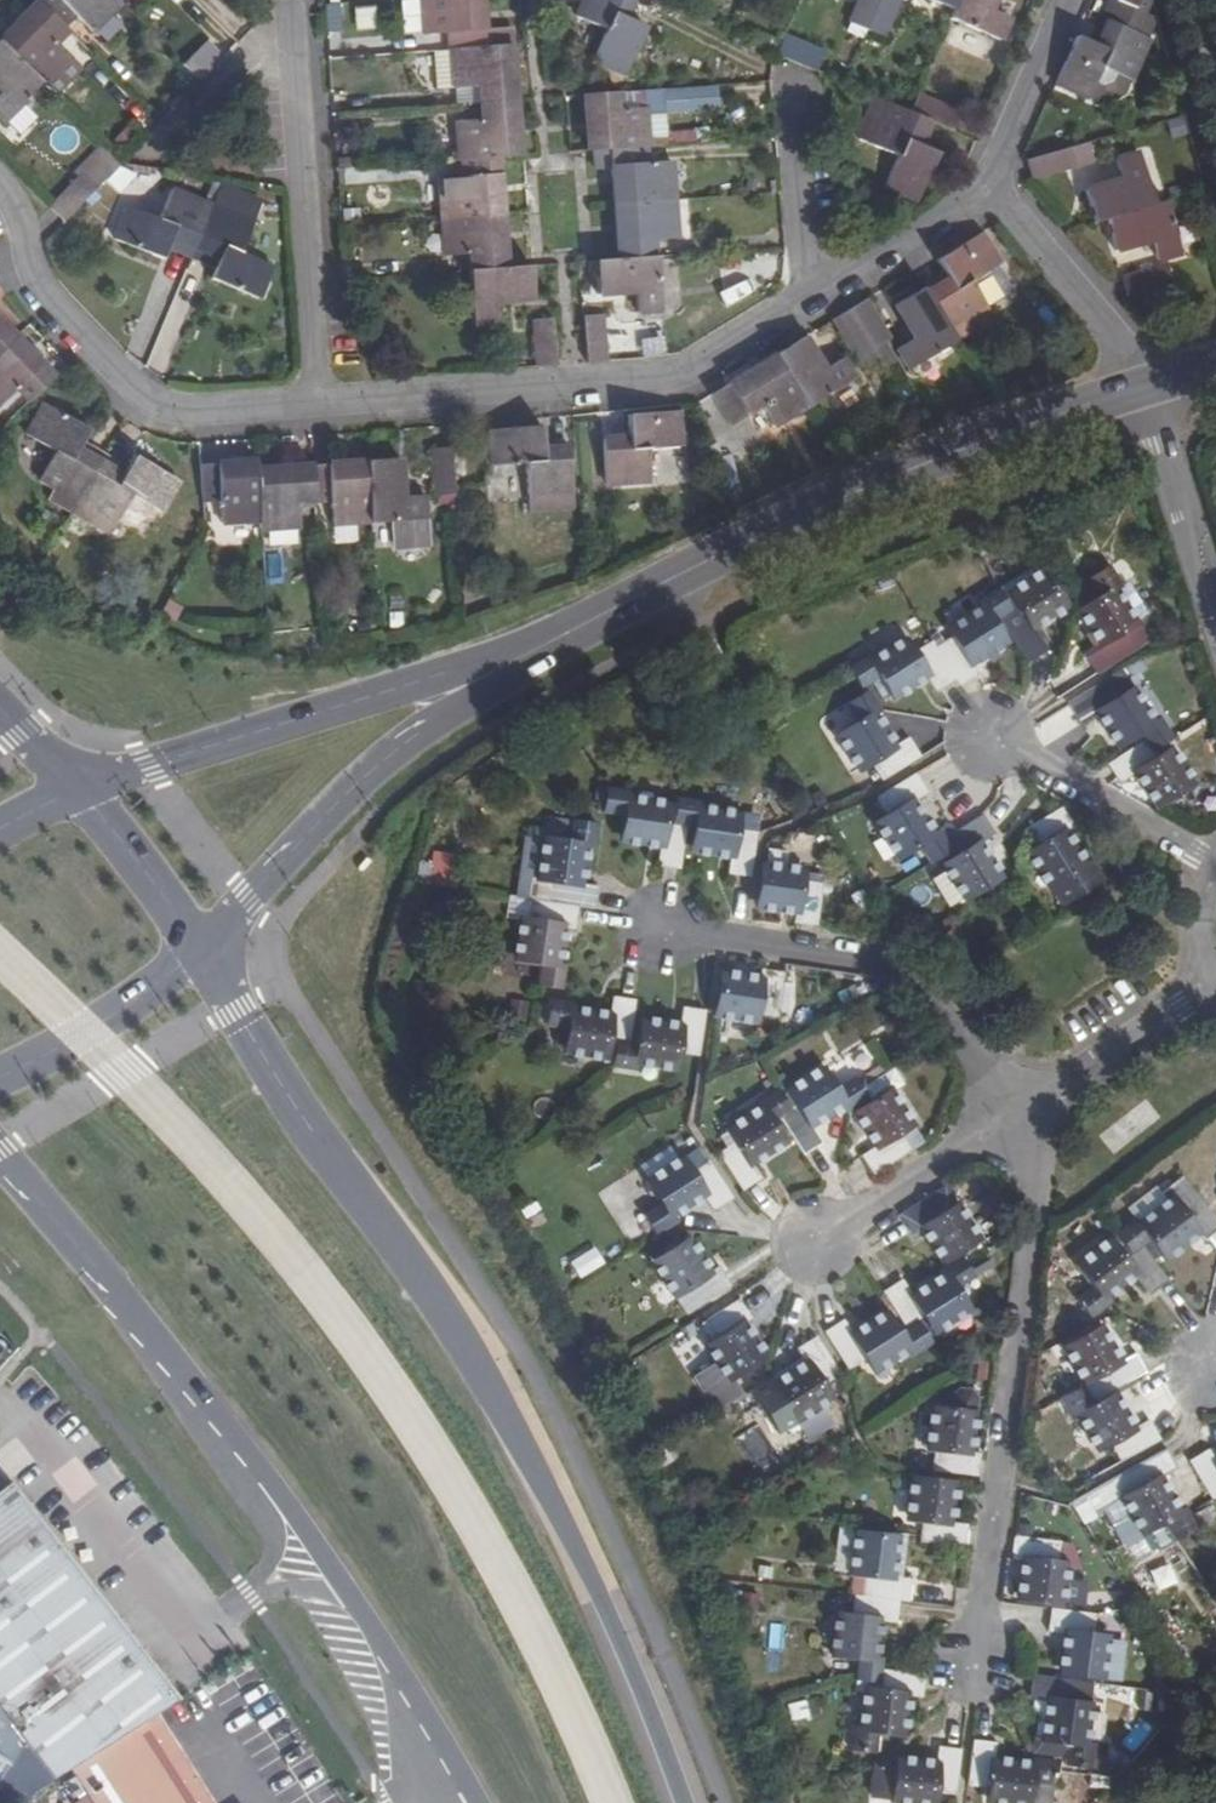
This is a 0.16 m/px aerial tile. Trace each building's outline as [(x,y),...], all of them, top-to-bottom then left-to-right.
[(8,130),(45,89),(73,62),(55,45),(67,33),(78,22),(96,38),(124,10),(117,3),(120,0),(49,0),(42,7),(3,47),(0,50),(0,91),(5,97),(0,102),(0,121),(8,130)] [(402,34),(419,33),(417,0),(400,1),(402,34)] [(475,328),(500,327),(498,306),(535,303),(531,269),(510,270),(505,213),(501,159),(523,157),(518,103),(513,48),(497,49),(494,0),(434,0),(437,36),(461,34),(461,51),(454,52),(457,91),(482,90),(484,105),(485,122),(460,123),(464,162),(466,178),(443,180),(446,218),(450,258),(473,256),(474,273),(471,274),(475,328)] [(595,61),(628,77),(648,31),(628,22),(637,0),(587,0),(578,20),(608,33),(595,61)] [(852,27),(868,34),(885,41),(903,0),(864,0),(852,27)] [(957,16),(954,23),(1002,45),(1012,23),(993,15),(999,0),(922,0),(957,16)] [(1076,37),(1057,84),(1090,97),(1104,68),(1132,80),(1149,40),(1144,38),(1151,19),(1109,2),(1101,19),(1108,22),(1097,47),(1076,37)] [(67,33),(84,49),(96,38),(78,22),(67,33)] [(55,45),(73,62),(84,49),(67,33),(55,45)] [(782,36),(776,57),(818,70),(825,49),(782,36)] [(209,72),(192,55),(183,65),(200,82),(209,72)] [(58,101),(85,73),(73,62),(45,89),(58,101)] [(594,262),(596,297),(634,295),(636,314),(660,312),(655,258),(653,241),(678,240),(674,200),(671,162),(646,164),(644,147),(650,147),(646,111),(622,113),(620,95),(584,98),(589,152),(609,151),(614,205),(620,261),(594,262)] [(889,155),(875,184),(909,199),(928,154),(917,149),(908,145),(919,120),(928,124),(955,136),(963,119),(920,100),(911,118),(878,102),(859,142),(889,155)] [(917,149),(928,124),(919,120),(908,145),(917,149)] [(1025,160),(1030,177),(1091,161),(1086,143),(1025,160)] [(1148,246),(1154,265),(1178,258),(1162,206),(1153,208),(1138,157),(1114,163),(1121,184),(1084,194),(1093,226),(1102,223),(1112,256),(1148,246)] [(83,177),(50,210),(63,222),(95,189),(83,177)] [(252,229),(261,209),(220,190),(211,211),(193,251),(218,262),(213,274),(208,283),(255,304),(270,271),(240,257),(252,229)] [(127,209),(113,242),(159,261),(163,252),(168,240),(193,251),(211,211),(170,193),(158,221),(127,209)] [(897,351),(909,371),(957,342),(959,346),(971,338),(964,326),(990,310),(973,283),(1000,266),(982,236),(939,262),(950,279),(926,293),(924,290),(895,308),(914,340),(897,351)] [(168,240),(163,252),(188,262),(193,251),(168,240)] [(193,251),(188,262),(213,274),(218,262),(193,251)] [(1122,283),(1127,300),(1172,288),(1167,270),(1122,283)] [(945,273),(922,287),(924,290),(926,293),(950,279),(945,273)] [(835,320),(859,360),(875,350),(890,341),(866,300),(850,310),(835,320)] [(990,310),(964,326),(971,338),(997,321),(990,310)] [(583,318),(588,364),(606,363),(601,316),(583,318)] [(535,320),(539,368),(556,366),(553,318),(535,320)] [(3,407),(21,390),(31,400),(56,375),(16,336),(0,320),(0,404),(3,407)] [(662,338),(619,339),(620,356),(663,354),(662,338)] [(711,395),(729,426),(762,406),(775,428),(808,407),(809,409),(855,381),(843,361),(825,371),(805,338),(775,356),(711,395)] [(54,454),(39,481),(79,502),(117,525),(133,498),(161,514),(178,482),(134,457),(124,477),(100,463),(78,452),(83,441),(88,431),(43,407),(26,438),(54,454)] [(604,443),(608,488),(653,485),(650,453),(683,452),(680,415),(628,418),(630,441),(604,443)] [(527,465),(529,494),(574,491),(571,446),(542,447),(541,426),(492,429),(495,467),(527,465)] [(106,453),(83,441),(78,452),(100,463),(106,453)] [(434,450),(437,497),(455,495),(451,450),(434,450)] [(106,453),(100,463),(124,477),(129,466),(106,453)] [(200,468),(203,503),(220,502),(222,527),(261,524),(263,530),(301,528),(299,504),(316,503),(333,502),(334,525),(374,523),(374,525),(428,520),(427,497),(406,499),(403,461),(369,464),(313,468),(258,472),(257,463),(200,468)] [(374,549),(392,548),(391,527),(373,528),(374,549)] [(1037,565),(997,589),(1003,598),(1043,574),(1037,565)] [(1123,587),(1111,567),(1091,579),(1101,597),(1083,609),(1104,643),(1086,655),(1099,674),(1147,643),(1115,591),(1123,587)] [(999,616),(1021,654),(1041,643),(1030,627),(1061,607),(1043,574),(1003,598),(1010,610),(999,616)] [(951,632),(956,641),(938,653),(953,678),(961,690),(981,676),(974,666),(1006,644),(991,624),(999,616),(1010,610),(1003,598),(997,589),(976,603),(982,611),(951,632)] [(867,657),(848,668),(861,688),(865,686),(880,676),(893,695),(924,674),(935,690),(953,678),(938,653),(930,641),(911,653),(904,643),(872,664),(867,657)] [(1145,741),(1152,752),(1172,739),(1158,718),(1151,722),(1131,692),(1118,700),(1106,681),(1069,704),(1081,723),(1097,713),(1118,743),(1139,730),(1145,741)] [(892,747),(872,717),(880,711),(869,693),(848,706),(858,723),(840,736),(861,769),(871,763),(884,781),(921,758),(909,738),(892,747)] [(1152,752),(1145,741),(1109,764),(1119,782),(1136,772),(1156,804),(1188,785),(1168,751),(1157,757),(1152,752)] [(929,794),(915,775),(878,799),(892,818),(883,825),(903,855),(924,844),(935,861),(956,849),(948,837),(944,830),(934,834),(915,806),(929,794)] [(659,863),(681,865),(687,826),(673,824),(674,820),(667,819),(668,806),(629,798),(631,790),(608,786),(604,809),(626,814),(622,835),(661,842),(659,863)] [(673,824),(687,826),(696,827),(694,848),(731,855),(729,874),(751,877),(757,834),(736,829),(737,819),(702,810),(703,802),(677,799),(674,820),(673,824)] [(1081,866),(1063,834),(1072,828),(1061,809),(1024,831),(1029,840),(1035,850),(1030,854),(1060,905),(1101,882),(1089,862),(1081,866)] [(986,814),(948,837),(956,849),(963,859),(954,866),(973,896),(1005,875),(985,844),(999,835),(986,814)] [(545,877),(551,840),(572,843),(576,824),(553,818),(551,826),(536,842),(528,840),(518,900),(525,900),(530,875),(545,877)] [(599,824),(577,820),(572,843),(551,840),(545,877),(530,875),(526,900),(537,902),(579,908),(595,910),(600,886),(581,882),(587,847),(594,847),(599,824)] [(430,861),(430,886),(457,887),(458,862),(430,861)] [(803,877),(803,871),(763,864),(758,903),(796,908),(796,921),(817,925),(824,881),(803,877)] [(579,908),(537,902),(534,920),(526,918),(520,957),(543,962),(539,987),(542,988),(561,991),(565,966),(557,964),(564,927),(576,927),(579,908)] [(760,969),(759,982),(722,977),(717,1010),(753,1015),(755,1012),(775,1016),(782,972),(760,969)] [(616,1044),(629,1046),(635,1003),(613,999),(609,1017),(575,1012),(575,1007),(551,1003),(546,1032),(569,1037),(565,1060),(603,1065),(607,1044),(616,1044)] [(637,1048),(629,1046),(615,1045),(612,1068),(634,1071),(636,1063),(673,1069),(676,1057),(699,1060),(705,1017),(683,1013),(680,1029),(641,1025),(637,1048)] [(834,1090),(822,1071),(791,1090),(799,1105),(790,1111),(779,1117),(801,1152),(823,1139),(813,1122),(842,1102),(848,1112),(868,1099),(861,1088),(853,1077),(834,1090)] [(738,1141),(719,1155),(742,1191),(763,1177),(752,1160),(783,1139),(772,1120),(779,1117),(790,1111),(777,1089),(759,1100),(763,1108),(731,1129),(738,1141)] [(910,1124),(888,1092),(857,1112),(877,1144),(861,1155),(871,1172),(910,1150),(897,1131),(910,1124)] [(692,1169),(684,1160),(654,1179),(665,1200),(647,1212),(659,1233),(676,1223),(671,1215),(703,1192),(715,1208),(732,1198),(709,1161),(692,1169)] [(939,1192),(902,1215),(914,1234),(924,1228),(946,1258),(979,1236),(958,1205),(951,1209),(939,1192)] [(1135,1218),(1114,1232),(1130,1253),(1140,1245),(1149,1238),(1162,1254),(1192,1235),(1199,1243),(1215,1232),(1215,1227),(1192,1196),(1175,1206),(1173,1202),(1140,1224),(1135,1218)] [(1140,1245),(1130,1253),(1123,1245),(1118,1248),(1112,1240),(1081,1263),(1093,1281),(1076,1294),(1090,1314),(1109,1300),(1104,1294),(1134,1272),(1149,1291),(1167,1280),(1140,1245)] [(706,1273),(686,1242),(655,1263),(673,1294),(680,1291),(691,1310),(730,1285),(718,1267),(706,1273)] [(595,1247),(569,1261),(578,1279),(605,1265),(595,1247)] [(903,1280),(883,1293),(907,1330),(918,1324),(927,1318),(934,1328),(967,1308),(956,1288),(973,1277),(967,1268),(960,1257),(940,1271),(945,1279),(916,1297),(903,1280)] [(750,1319),(738,1300),(701,1323),(711,1342),(707,1345),(730,1377),(760,1357),(741,1325),(750,1319)] [(853,1335),(842,1321),(823,1333),(848,1370),(865,1358),(873,1368),(906,1348),(911,1355),(930,1343),(918,1324),(907,1330),(898,1335),(885,1315),(853,1335)] [(1120,1360),(1101,1327),(1068,1346),(1086,1380),(1097,1374),(1108,1395),(1146,1375),(1134,1352),(1120,1360)] [(775,1385),(771,1378),(753,1389),(766,1408),(785,1398),(797,1415),(831,1395),(824,1385),(840,1374),(816,1337),(800,1348),(809,1362),(775,1385)] [(1082,1387),(1062,1399),(1073,1418),(1078,1415),(1099,1448),(1110,1442),(1121,1462),(1160,1441),(1149,1421),(1132,1429),(1115,1396),(1093,1408),(1082,1387)] [(970,1415),(932,1409),(927,1450),(934,1450),(931,1471),(975,1476),(979,1455),(966,1453),(970,1415)] [(1175,1473),(1162,1451),(1083,1495),(1095,1517),(1125,1500),(1142,1531),(1162,1521),(1175,1541),(1196,1529),(1185,1508),(1175,1512),(1159,1483),(1175,1473)] [(1188,1461),(1208,1495),(1211,1500),(1215,1497),(1215,1466),(1206,1451),(1188,1461)] [(953,1485),(915,1479),(910,1517),(922,1519),(920,1543),(963,1548),(966,1525),(948,1521),(953,1485)] [(22,1741),(52,1780),(70,1768),(155,1714),(177,1700),(8,1483),(0,1489),(0,1713),(22,1741)] [(1058,1537),(1014,1530),(1011,1552),(1024,1554),(1019,1593),(1058,1597),(1062,1558),(1055,1557),(1058,1537)] [(895,1540),(857,1534),(852,1573),(864,1574),(861,1596),(853,1595),(850,1616),(837,1615),(833,1651),(854,1655),(853,1679),(878,1683),(880,1669),(882,1657),(870,1656),(875,1621),(894,1623),(897,1601),(907,1601),(909,1579),(891,1576),(895,1540)] [(1095,1614),(1050,1609),(1048,1632),(1066,1634),(1063,1670),(1102,1676),(1106,1637),(1094,1635),(1095,1614)] [(921,1697),(924,1675),(880,1669),(878,1683),(876,1691),(864,1689),(860,1728),(897,1732),(902,1696),(921,1697)] [(1076,1682),(1033,1676),(1030,1696),(1048,1699),(1044,1738),(1067,1742),(1064,1763),(1086,1765),(1090,1743),(1081,1742),(1086,1703),(1073,1702),(1076,1682)] [(6,1765),(22,1741),(0,1713),(0,1761),(6,1765)] [(92,1802),(211,1802),(155,1714),(70,1768),(92,1802)] [(973,1740),(966,1784),(988,1787),(987,1799),(1013,1802),(1026,1802),(1029,1781),(1050,1784),(1053,1760),(1030,1756),(1029,1766),(993,1760),(997,1744),(973,1740)] [(961,1749),(937,1746),(935,1763),(898,1759),(892,1799),(930,1802),(931,1791),(955,1794),(961,1749)]
